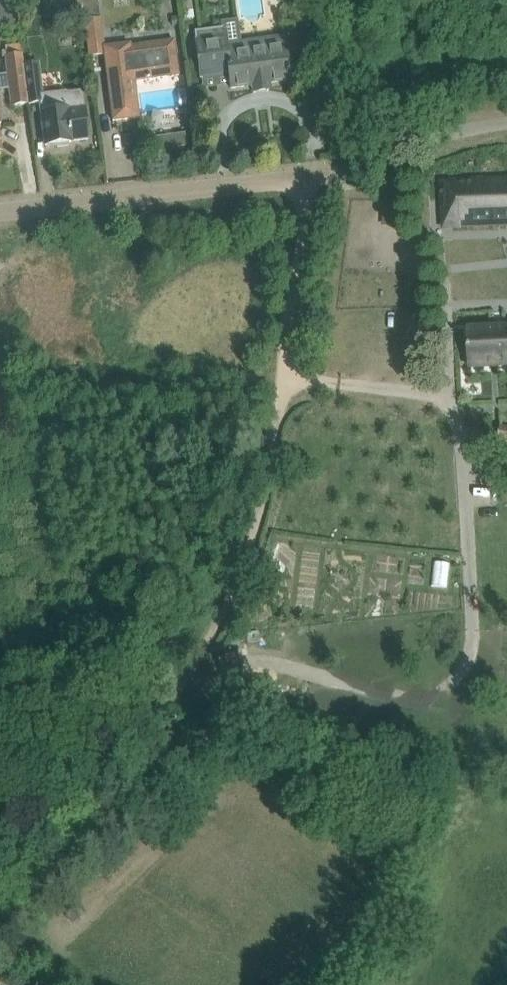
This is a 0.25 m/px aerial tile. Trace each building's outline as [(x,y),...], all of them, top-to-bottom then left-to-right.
[(182,20),(194,19),(191,1),(180,2),(182,20)] [(98,21),(86,22),(90,57),(105,55),(113,121),(139,118),(134,81),(162,77),(179,75),(175,40),(117,47),(116,42),(100,43),(98,21)] [(222,28),(195,31),(200,70),(201,75),(229,72),(230,85),(231,88),(253,85),(254,93),(269,91),(268,83),(290,80),(284,41),(284,37),(257,41),(241,43),(226,45),(224,27),(222,28)] [(27,104),(22,63),(21,54),(4,56),(10,107),(27,104)] [(71,141),(88,139),(82,89),(42,93),(39,61),(22,63),(27,104),(40,103),(45,145),(56,144),(57,147),(68,145),(68,142),(71,142),(71,141)] [(443,181),(445,216),(455,216),(456,227),(506,225),(506,179),(443,181)] [(468,329),(470,368),(506,366),(506,327),(468,329)] [(498,442),(506,444),(506,428),(501,427),(498,442)]
